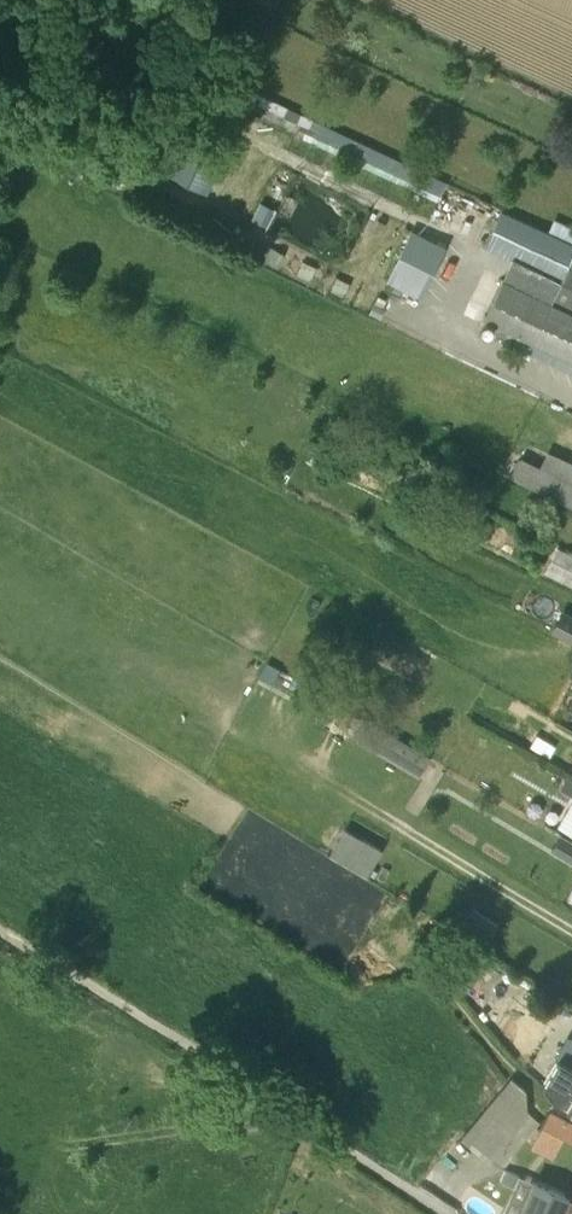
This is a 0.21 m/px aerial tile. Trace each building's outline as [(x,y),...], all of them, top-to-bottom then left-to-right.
[(210,190),(230,138),(206,129),(186,180),(210,190)] [(270,226),(278,209),(261,201),(253,218),(270,226)] [(483,246),(517,262),(557,280),(548,300),(530,291),(508,281),(490,321),(511,331),(506,343),(527,353),(528,350),(532,341),(571,360),(571,243),(549,232),(501,211),(483,246)] [(417,234),(394,285),(421,297),(444,247),(417,234)] [(315,446),(310,458),(320,463),(325,451),(315,446)] [(540,466),(520,456),(510,477),(571,506),(571,481),(540,466)] [(568,551),(555,577),(571,585),(571,553),(568,551)] [(552,631),(571,641),(571,614),(563,609),(552,631)] [(514,712),(505,707),(501,714),(495,710),(498,704),(493,701),(489,707),(483,703),(485,698),(478,694),(475,700),(467,715),(528,749),(530,745),(543,753),(550,741),(536,733),(528,729),(531,723),(516,715),(513,720),(510,719),(514,712)] [(364,717),(356,730),(424,770),(432,757),(364,717)] [(567,776),(560,788),(571,795),(571,779),(567,776)] [(344,827),(328,855),(366,876),(382,848),(344,827)] [(554,848),(571,859),(571,838),(563,833),(554,848)] [(472,908),(467,914),(459,909),(449,926),(483,947),(486,942),(497,924),(472,908)] [(542,1082),(554,1099),(566,1107),(571,1110),(571,1063),(571,1064),(558,1056),(542,1082)] [(500,1092),(463,1136),(488,1158),(526,1114),(525,1091),(511,1079),(500,1092)] [(544,1126),(565,1136),(571,1140),(571,1120),(552,1110),(544,1126)] [(519,1175),(519,1173),(505,1167),(500,1179),(514,1185),(519,1175)] [(568,1197),(533,1182),(519,1213),(561,1213),(568,1197)]
